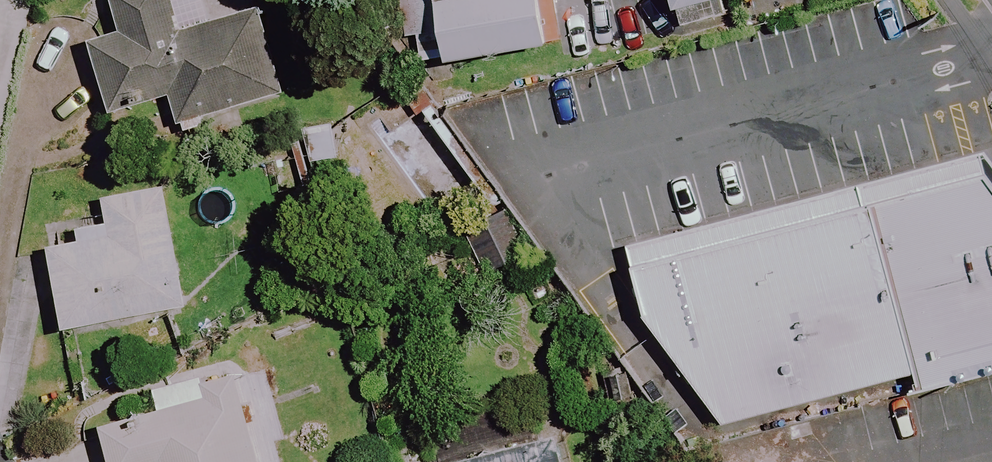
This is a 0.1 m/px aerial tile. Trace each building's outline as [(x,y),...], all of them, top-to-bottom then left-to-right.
[(203,0),(109,0),(118,31),(88,40),(110,115),(169,98),(176,122),(280,93),(256,11),(210,24),(203,0)] [(460,61),(567,41),(559,0),(448,0),(460,61)] [(674,9),(712,0),(672,0),(674,9)] [(975,159),(649,250),(659,315),(748,423),(991,354),(991,179),(975,159)] [(101,198),(107,223),(77,229),(80,242),(48,249),(64,331),(187,306),(162,186),(101,198)] [(504,207),(455,228),(478,284),(528,263),(504,207)] [(239,398),(101,429),(109,461),(254,461),(239,398)] [(553,443),(476,461),(558,461),(553,443)]
